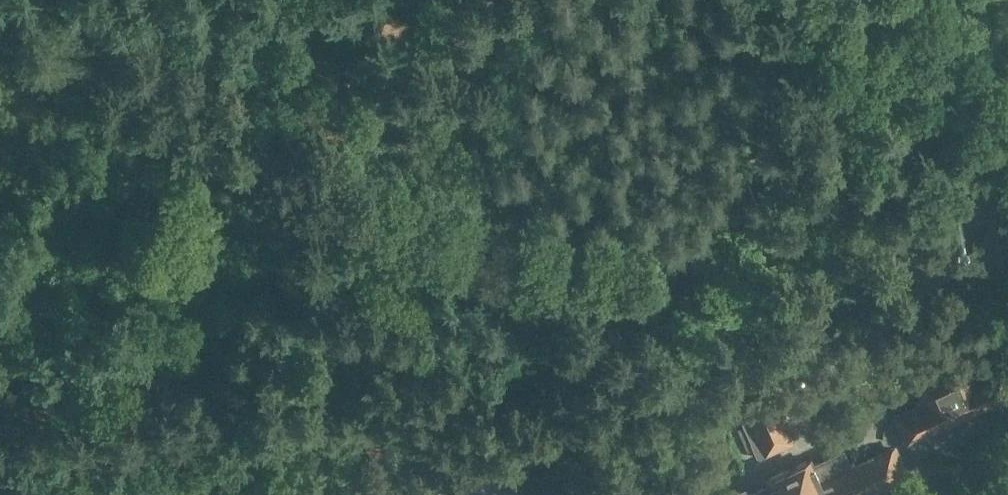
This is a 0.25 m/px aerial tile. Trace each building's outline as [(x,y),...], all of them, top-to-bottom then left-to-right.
[(904,413),(895,417),(906,441),(1007,394),(1007,373),(1005,366),(980,378),(978,373),(972,376),(968,366),(918,389),(922,398),(917,400),(920,406),(904,413)] [(779,410),(768,385),(740,397),(751,422),(744,425),(758,456),(761,457),(794,442),(784,420),(788,418),(784,408),(779,410)] [(904,474),(892,448),(851,466),(844,449),(813,463),(811,458),(767,478),(769,483),(747,493),(744,488),(729,494),(858,494),(904,474)]
